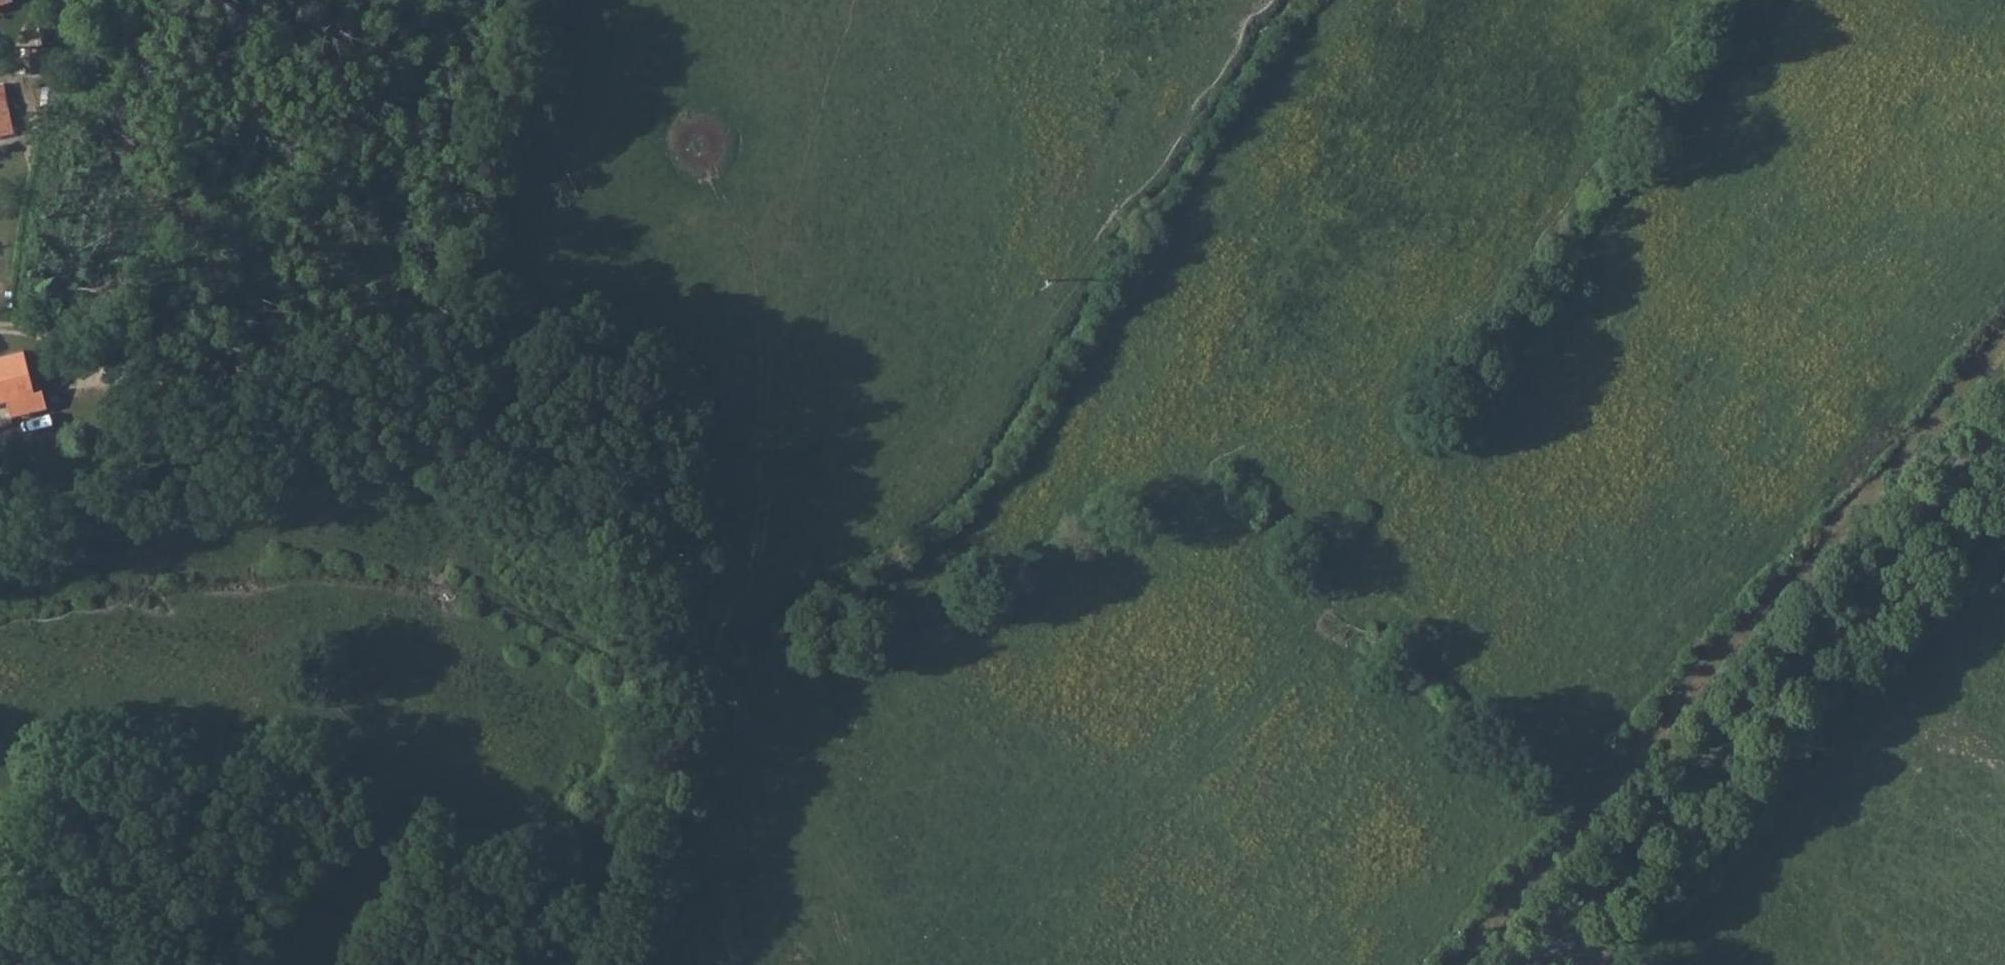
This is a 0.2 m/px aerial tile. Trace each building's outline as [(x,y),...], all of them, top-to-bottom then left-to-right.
[(2,83),(0,84),(0,135),(12,132),(2,83)] [(34,391),(24,350),(0,356),(0,401),(6,399),(11,416),(47,406),(42,389),(34,391)]
